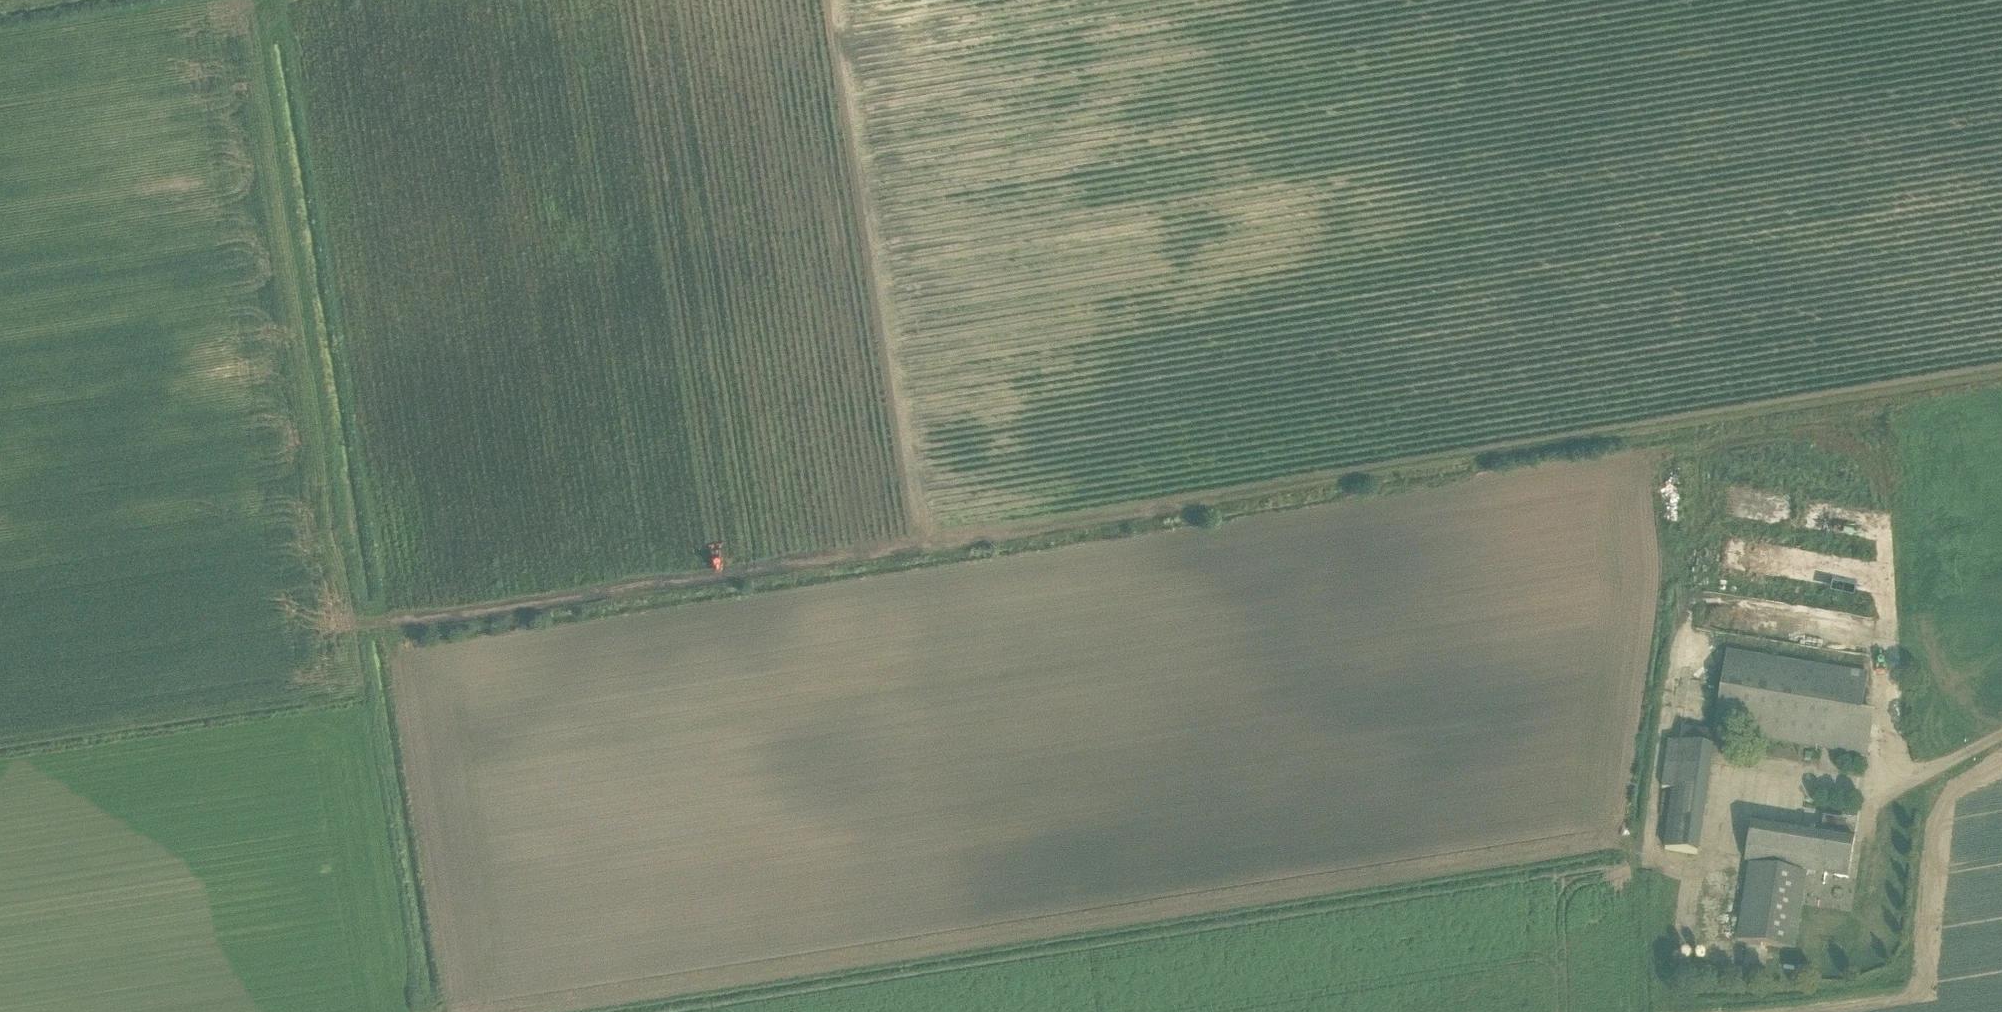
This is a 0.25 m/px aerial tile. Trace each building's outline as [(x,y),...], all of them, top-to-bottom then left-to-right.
[(1726,655),(1714,733),(1868,758),(1874,717),(1862,715),(1868,677),(1726,655)] [(1713,749),(1712,749),(1679,744),(1668,743),(1660,790),(1672,792),(1662,851),(1699,857),(1713,749)] [(1807,873),(1826,876),(1848,879),(1855,840),(1752,822),(1745,862),(1749,863),(1736,941),(1793,951),(1807,873)]
